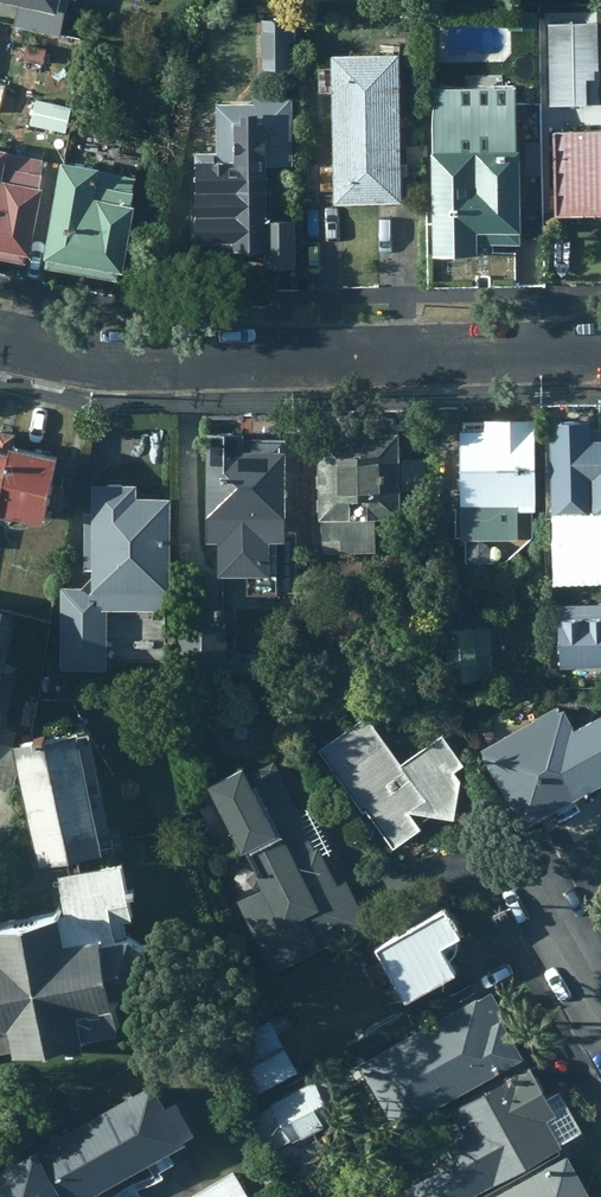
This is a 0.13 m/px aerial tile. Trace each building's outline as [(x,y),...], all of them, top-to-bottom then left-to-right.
[(52,13),(55,0),(0,0),(0,1),(52,13)] [(535,14),(507,14),(508,71),(536,71),(535,14)] [(285,71),(285,22),(265,23),(266,30),(260,31),(260,72),(285,71)] [(597,24),(545,25),(546,108),(585,107),(584,81),(594,81),(593,72),(598,72),(597,24)] [(41,67),(44,49),(23,45),(19,62),(41,67)] [(394,56),(327,57),(328,95),(395,93),(394,56)] [(473,248),(518,247),(513,89),(426,91),(431,260),(473,259),(473,248)] [(395,93),(328,95),(329,132),(396,131),(395,93)] [(214,155),(192,155),(193,256),(262,256),(262,271),(295,271),(295,223),(265,223),(265,170),(291,171),(291,99),(252,99),(252,107),(214,107),(214,155)] [(396,131),(329,132),(329,170),(397,168),(396,131)] [(550,133),(552,220),(600,219),(600,132),(550,133)] [(24,266),(45,162),(0,153),(0,261),(24,266)] [(60,165),(41,269),(117,283),(136,180),(60,165)] [(397,168),(329,170),(330,207),(398,206),(397,168)] [(547,417),(548,511),(552,510),(552,538),(600,537),(600,424),(587,425),(588,416),(547,417)] [(458,427),(460,534),(465,535),(465,557),(502,557),(532,530),(533,506),(531,417),(483,418),(483,421),(462,421),(461,427),(458,427)] [(349,429),(313,430),(316,512),(320,513),(321,548),(373,546),(372,512),(398,511),(395,429),(391,429),(390,418),(349,420),(349,429)] [(10,443),(12,431),(0,429),(0,489),(10,443)] [(241,429),(205,430),(201,537),(214,538),(213,569),(246,570),(246,589),(272,591),(274,535),(281,535),(284,437),(241,436),(241,429)] [(10,443),(0,489),(0,509),(36,517),(49,451),(10,443)] [(133,493),(133,481),(89,481),(88,510),(81,511),(80,587),(58,587),(56,666),(104,667),(105,607),(162,608),(162,587),(167,587),(167,495),(133,493)] [(555,602),(556,665),(600,665),(600,601),(555,602)] [(227,623),(184,621),(183,676),(226,678),(227,623)] [(451,627),(454,677),(500,675),(497,625),(451,627)] [(559,700),(476,745),(520,824),(600,779),(600,777),(599,773),(600,772),(600,707),(572,724),(559,700)] [(402,761),(364,712),(316,746),(358,806),(363,804),(393,846),(420,826),(417,822),(430,813),(453,818),(461,778),(454,768),(463,761),(441,731),(402,761)] [(71,727),(9,739),(15,771),(34,862),(97,849),(83,783),(95,780),(85,730),(72,733),(71,727)] [(0,738),(0,788),(12,791),(15,771),(9,739),(0,738)] [(236,899),(271,972),(367,922),(345,878),(335,883),(316,844),(313,846),(300,821),(305,819),(273,759),(244,772),(241,763),(207,779),(239,846),(244,845),(257,870),(254,873),(260,886),(236,899)] [(63,910),(0,923),(0,1047),(112,1024),(105,988),(128,983),(140,968),(136,942),(121,933),(108,935),(107,928),(119,925),(117,915),(123,914),(113,865),(56,877),(63,910)] [(400,998),(451,969),(445,957),(447,956),(450,956),(452,954),(454,951),(454,949),(456,947),(456,944),(456,942),(455,939),(455,936),(453,934),(451,932),(454,930),(438,903),(371,941),(380,957),(360,968),(370,987),(388,976),(400,998)] [(478,997),(476,996),(400,1038),(411,1059),(384,1075),(395,1093),(383,1100),(396,1124),(437,1101),(438,1103),(524,1055),(505,1021),(509,1018),(492,990),(478,997)] [(292,1027),(283,1008),(215,1042),(243,1098),(296,1071),(277,1035),(292,1027)] [(527,1063),(447,1108),(457,1127),(441,1136),(453,1158),(403,1186),(409,1196),(465,1196),(560,1143),(559,1140),(579,1129),(557,1089),(545,1096),(527,1063)] [(324,1103),(310,1077),(245,1113),(263,1145),(272,1140),(276,1147),(321,1123),(313,1109),(324,1103)] [(146,1083),(116,1101),(150,1161),(165,1153),(180,1144),(146,1083)] [(116,1101),(85,1118),(119,1178),(150,1161),(116,1101)] [(85,1118),(55,1135),(89,1195),(95,1191),(119,1178),(85,1118)] [(317,1129),(270,1157),(288,1186),(335,1159),(317,1129)] [(24,1152),(50,1196),(85,1196),(89,1195),(55,1135),(24,1152)] [(0,1166),(0,1180),(10,1196),(50,1196),(24,1152),(0,1166)] [(565,1153),(486,1196),(590,1196),(565,1153)] [(230,1169),(190,1194),(192,1196),(242,1196),(245,1195),(230,1169)] [(0,1180),(0,1196),(10,1196),(0,1180)]
